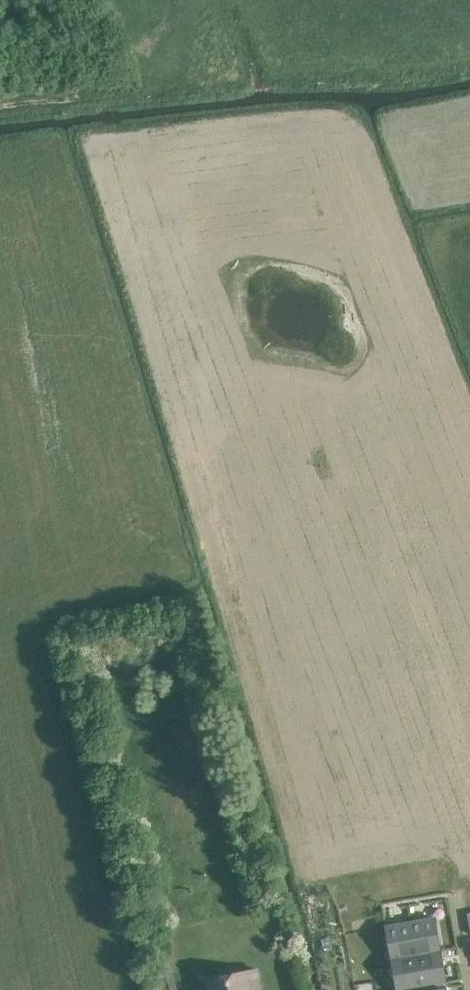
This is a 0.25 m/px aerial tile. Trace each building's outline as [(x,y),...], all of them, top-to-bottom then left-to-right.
[(407,989),(446,989),(434,916),(384,924),(395,989),(397,989),(407,988),(407,989)] [(259,989),(256,970),(208,978),(210,989),(251,989),(259,989)]
